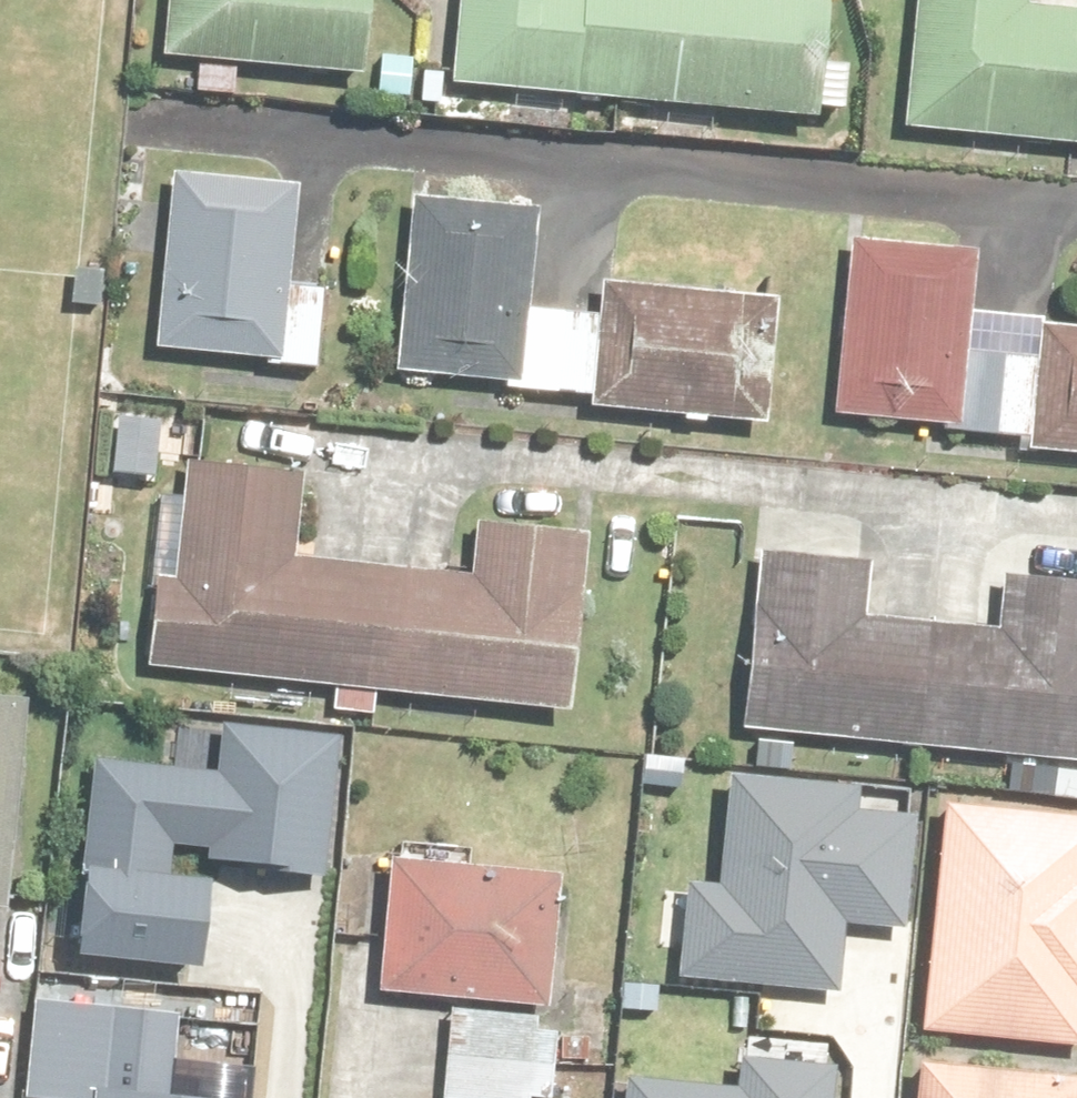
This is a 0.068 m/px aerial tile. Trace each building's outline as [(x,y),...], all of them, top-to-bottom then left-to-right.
[(175,103),(295,113),(305,0),(104,0),(96,97),(175,103)] [(485,142),(752,158),(759,31),(518,17),(519,0),(386,0),(378,136),(485,142)] [(831,177),(1076,193),(1076,60),(953,52),(956,0),(843,0),(831,177)] [(222,229),(98,222),(94,282),(60,279),(48,400),(206,415),(217,310),(222,229)] [(445,248),(331,242),(323,422),(437,427),(445,248)] [(894,301),(771,294),(762,464),(885,470),(894,301)] [(535,341),(529,452),(658,459),(721,461),(724,386),(680,385),(682,349),(535,341)] [(972,375),(965,502),(1076,508),(1076,380),(972,375)] [(290,484),(161,472),(141,671),(237,681),(236,683),(559,709),(565,630),(577,538),(460,529),(456,583),(281,569),(290,484)] [(971,589),(967,639),(853,630),(856,579),(745,573),(736,745),(819,749),(819,754),(1076,773),(1076,597),(971,589)] [(328,745),(221,735),(217,781),(94,770),(77,962),(211,974),(221,867),(316,876),(328,745)] [(821,807),(708,805),(705,922),(819,924),(821,807)] [(1068,1022),(1076,1022),(1076,872),(1075,872),(1076,828),(1076,820),(914,813),(904,1050),(1067,1057),(1068,1022)] [(485,916),(366,911),(360,1041),(479,1047),(485,916)] [(47,1049),(42,1097),(199,1097),(202,1064),(47,1049)] [(895,1061),(892,1097),(1073,1097),(1075,1074),(895,1061)] [(374,1063),(373,1097),(481,1097),(483,1068),(374,1063)]
